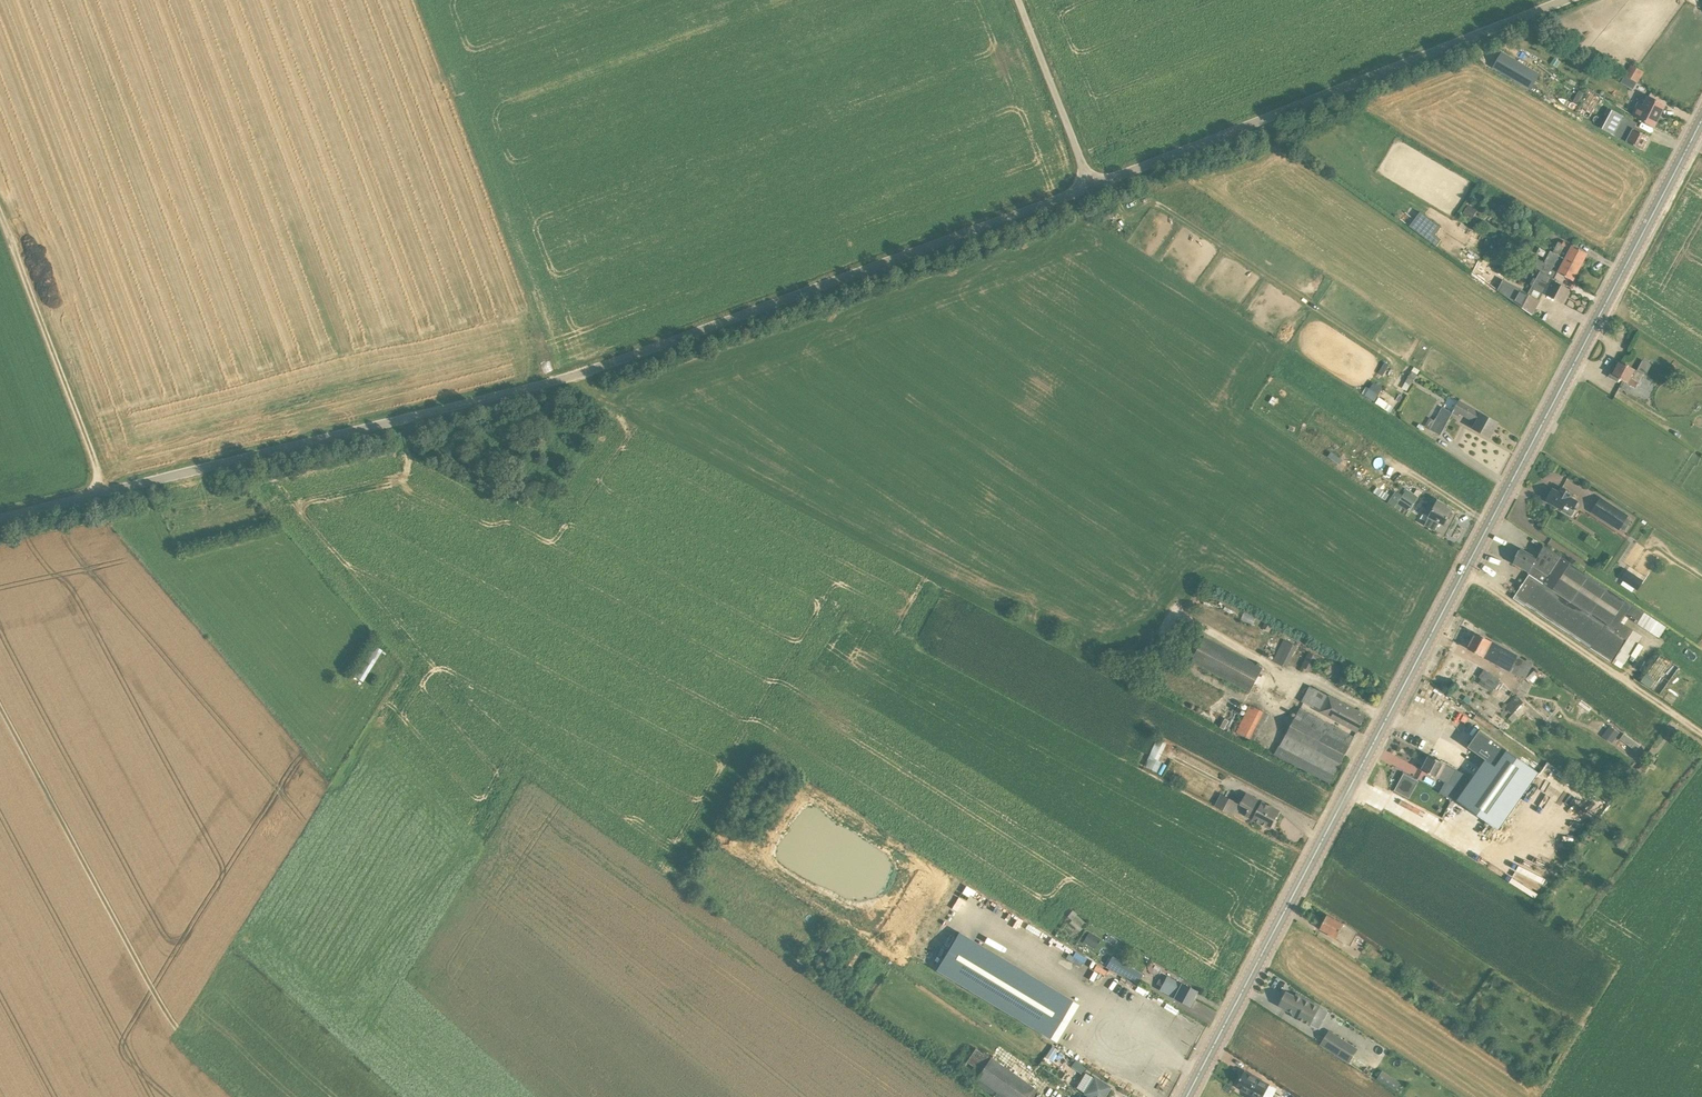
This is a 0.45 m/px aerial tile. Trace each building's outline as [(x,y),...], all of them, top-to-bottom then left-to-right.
[(1530,69),(1502,53),(1494,68),(1522,84),(1530,69)] [(1637,83),(1626,76),(1622,83),(1633,90),(1637,83)] [(1577,112),(1589,117),(1596,100),(1584,95),(1577,112)] [(1633,116),(1638,118),(1655,127),(1665,106),(1648,97),(1643,108),(1638,105),(1633,116)] [(1632,127),(1629,125),(1633,116),(1623,111),(1618,120),(1626,123),(1618,138),(1642,151),(1643,149),(1645,148),(1646,145),(1646,144),(1649,137),(1643,134),(1644,132),(1633,126),(1632,127)] [(1472,219),(1477,211),(1468,205),(1463,213),(1472,219)] [(1408,227),(1413,230),(1436,247),(1443,239),(1436,235),(1441,228),(1432,221),(1419,212),(1408,227)] [(1540,220),(1535,228),(1552,239),(1557,231),(1540,220)] [(1559,242),(1553,252),(1557,255),(1566,259),(1565,259),(1580,267),(1588,253),(1572,245),(1572,246),(1564,241),(1563,244),(1559,242)] [(1557,255),(1553,252),(1550,251),(1544,263),(1529,253),(1525,260),(1541,271),(1547,275),(1550,268),(1573,280),(1580,267),(1565,259),(1566,259),(1557,255)] [(1547,275),(1541,271),(1537,279),(1535,278),(1533,278),(1530,284),(1532,287),(1528,294),(1519,289),(1513,301),(1532,315),(1540,301),(1539,300),(1543,293),(1548,295),(1561,303),(1569,289),(1555,282),(1555,281),(1547,275)] [(1378,373),(1383,376),(1389,365),(1384,362),(1378,373)] [(1619,363),(1617,362),(1613,370),(1615,371),(1612,378),(1619,382),(1620,379),(1628,383),(1637,388),(1644,374),(1620,362),(1619,363)] [(1362,394),(1373,400),(1377,393),(1366,387),(1362,394)] [(1376,396),(1373,401),(1388,411),(1391,406),(1376,396)] [(1441,436),(1453,413),(1459,416),(1461,414),(1477,423),(1473,429),(1490,438),(1498,423),(1459,402),(1453,413),(1443,408),(1442,411),(1441,410),(1435,422),(1429,419),(1425,427),(1441,436)] [(1547,501),(1563,510),(1565,505),(1574,509),(1575,507),(1577,508),(1579,504),(1577,503),(1578,501),(1569,497),(1571,493),(1562,488),(1560,493),(1553,489),(1547,501)] [(1403,495),(1402,497),(1408,500),(1413,493),(1407,489),(1403,495)] [(1402,497),(1397,504),(1409,512),(1414,504),(1408,500),(1402,497)] [(1435,531),(1439,520),(1444,523),(1450,509),(1444,506),(1445,504),(1436,500),(1434,505),(1428,502),(1423,513),(1429,516),(1425,527),(1435,531)] [(1611,504),(1602,518),(1619,529),(1625,519),(1628,515),(1611,504)] [(1516,599),(1611,663),(1621,669),(1624,665),(1642,637),(1625,625),(1629,619),(1659,639),(1667,628),(1659,622),(1659,621),(1657,620),(1657,621),(1645,612),(1644,614),(1543,544),(1537,557),(1522,549),(1513,565),(1528,573),(1527,575),(1531,577),(1516,599)] [(1628,577),(1620,574),(1616,582),(1637,591),(1643,578),(1630,572),(1628,577)] [(1266,621),(1262,628),(1269,633),(1273,625),(1266,621)] [(1525,680),(1534,663),(1527,659),(1526,662),(1518,656),(1491,642),(1492,642),(1477,634),(1469,649),(1483,656),(1483,657),(1525,680)] [(1204,637),(1191,661),(1250,693),(1263,669),(1204,637)] [(1283,642),(1274,661),(1286,667),(1296,648),(1283,642)] [(365,681),(382,648),(372,643),(355,675),(365,681)] [(1309,653),(1302,667),(1311,672),(1318,658),(1309,653)] [(1639,680),(1657,694),(1678,667),(1660,653),(1639,680)] [(1480,679),(1481,679),(1495,689),(1501,680),(1485,670),(1480,679)] [(1366,715),(1339,701),(1311,687),(1303,703),(1358,731),(1366,715)] [(1516,696),(1505,707),(1513,715),(1524,703),(1516,696)] [(1251,705),(1236,734),(1253,743),(1268,714),(1251,705)] [(1300,709),(1276,755),(1331,783),(1342,762),(1355,737),(1300,709)] [(1620,733),(1610,726),(1603,736),(1613,743),(1620,733)] [(1509,748),(1480,728),(1468,746),(1486,759),(1458,801),(1499,829),(1539,771),(1508,750),(1509,748)] [(1621,731),(1617,737),(1634,749),(1638,743),(1621,731)] [(1449,784),(1457,770),(1430,755),(1422,770),(1449,784)] [(1162,762),(1158,761),(1152,758),(1150,756),(1145,766),(1158,772),(1162,762)] [(1408,797),(1416,779),(1400,772),(1391,790),(1408,797)] [(1222,794),(1215,806),(1215,807),(1231,816),(1238,803),(1222,794)] [(1271,828),(1279,811),(1247,794),(1241,804),(1250,808),(1246,816),(1271,828)] [(1344,925),(1328,916),(1321,929),(1329,933),(1328,935),(1337,939),(1350,946),(1357,934),(1358,934),(1359,933),(1345,924),(1344,925)] [(936,970),(1050,1039),(1073,1001),(959,932),(936,970)] [(1083,943),(1090,947),(1096,936),(1089,932),(1083,943)] [(1079,965),(1084,958),(1073,950),(1068,957),(1079,965)] [(1373,973),(1379,964),(1361,952),(1354,961),(1373,973)] [(1123,964),(1118,973),(1137,983),(1141,975),(1123,964)] [(1166,976),(1159,990),(1174,998),(1189,1006),(1197,992),(1182,984),(1181,984),(1166,976)] [(1295,997),(1287,993),(1280,1006),(1300,1016),(1298,1019),(1310,1025),(1320,1007),(1297,995),(1295,997)] [(1357,1050),(1329,1032),(1321,1045),(1349,1062),(1357,1050)] [(990,1058),(976,1048),(962,1068),(977,1078),(971,1086),(988,1096),(1028,1096),(1034,1088),(991,1058),(990,1058)] [(1051,1058),(1055,1052),(1050,1048),(1046,1054),(1051,1058)] [(1080,1073),(1084,1066),(1072,1059),(1068,1066),(1080,1073)] [(1380,1069),(1374,1077),(1393,1089),(1398,1081),(1380,1069)] [(1261,1092),(1262,1090),(1263,1090),(1266,1083),(1258,1079),(1258,1078),(1245,1072),(1237,1086),(1250,1093),(1258,1096),(1269,1096),(1261,1092)] [(1110,1087),(1095,1078),(1085,1094),(1091,1096),(1104,1096),(1110,1087)]
